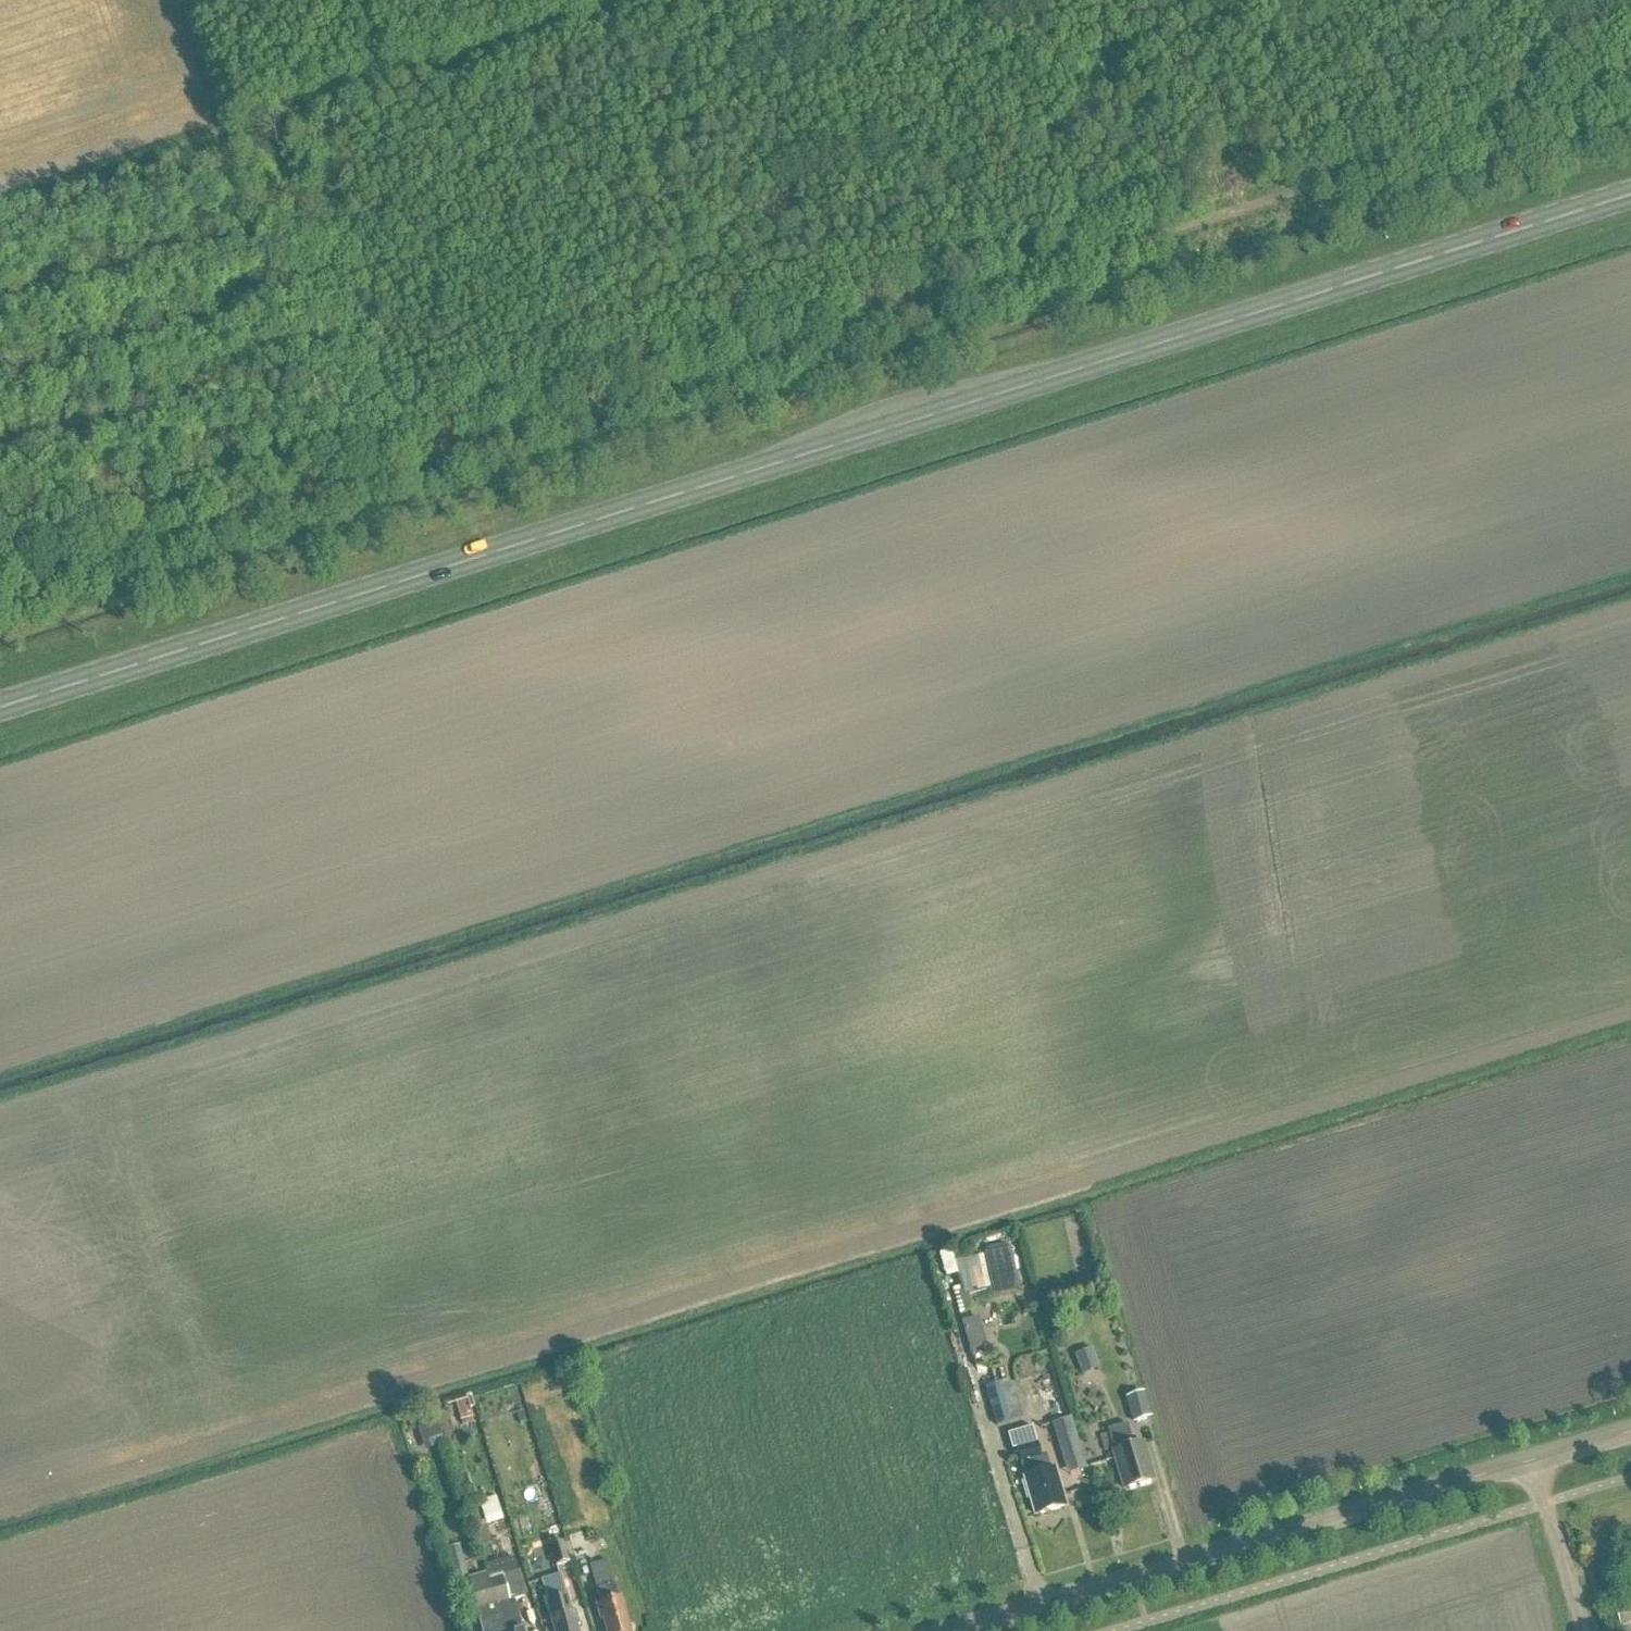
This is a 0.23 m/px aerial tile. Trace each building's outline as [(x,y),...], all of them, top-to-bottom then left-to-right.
[(1011,1250),(988,1255),(997,1297),(1020,1292),(1011,1250)] [(939,1256),(945,1280),(956,1277),(962,1294),(953,1298),(958,1313),(967,1311),(977,1303),(992,1300),(983,1258),(962,1263),(960,1254),(951,1256),(951,1254),(939,1256)] [(1075,1357),(1083,1377),(1100,1370),(1092,1350),(1075,1357)] [(1005,1396),(988,1401),(996,1430),(1013,1425),(1005,1396)] [(1141,1397),(1123,1402),(1131,1427),(1149,1422),(1141,1397)] [(462,1427),(473,1424),(467,1403),(456,1406),(462,1427)] [(1064,1469),(1083,1463),(1071,1421),(1052,1427),(1064,1469)] [(438,1423),(418,1429),(425,1452),(444,1447),(438,1423)] [(1134,1448),(1127,1426),(1107,1432),(1125,1492),(1153,1483),(1142,1446),(1134,1448)] [(1036,1518),(1065,1510),(1054,1472),(1045,1474),(1033,1432),(1014,1437),(1018,1450),(1017,1451),(1036,1518)] [(496,1498),(479,1503),(487,1527),(504,1522),(496,1498)] [(486,1528),(474,1531),(479,1549),(491,1546),(486,1528)] [(572,1533),(576,1552),(590,1550),(586,1530),(572,1533)] [(560,1531),(546,1535),(550,1548),(563,1544),(560,1531)] [(564,1544),(542,1550),(546,1565),(554,1562),(555,1569),(570,1565),(564,1544)] [(460,1548),(447,1551),(455,1580),(468,1577),(460,1548)] [(503,1630),(522,1630),(514,1602),(524,1599),(518,1576),(519,1576),(515,1561),(485,1569),(487,1576),(486,1577),(500,1621),(505,1619),(507,1624),(501,1626),(503,1630)] [(596,1607),(601,1622),(604,1621),(607,1630),(628,1630),(626,1621),(627,1621),(621,1601),(617,1602),(607,1564),(587,1569),(598,1607),(596,1607)] [(486,1577),(470,1581),(478,1611),(477,1611),(482,1630),(503,1630),(501,1626),(507,1624),(505,1619),(500,1621),(486,1577)] [(561,1578),(543,1583),(553,1620),(551,1620),(554,1630),(576,1630),(576,1629),(580,1628),(576,1613),(571,1615),(561,1578)] [(1620,1613),(1623,1626),(1630,1624),(1630,1610),(1620,1613)]
